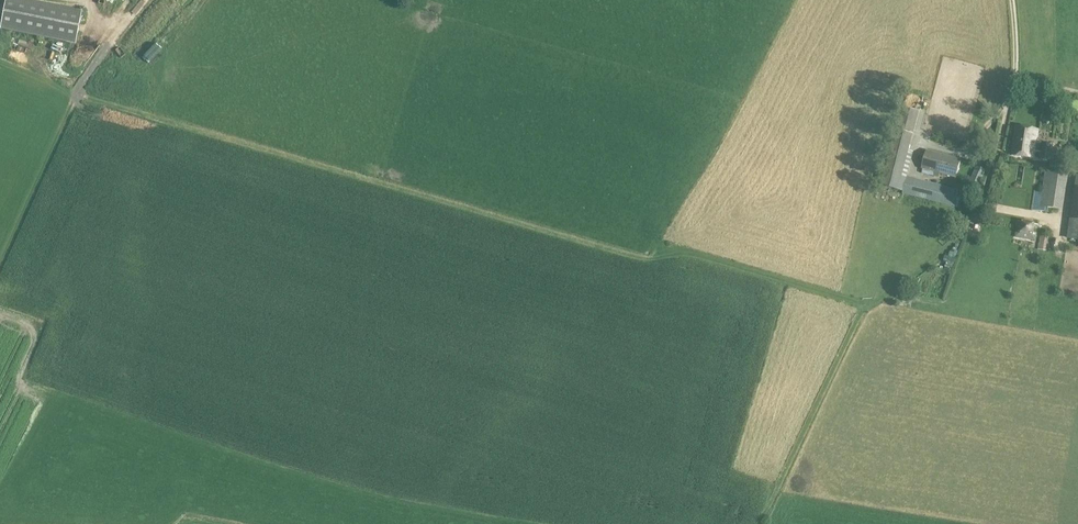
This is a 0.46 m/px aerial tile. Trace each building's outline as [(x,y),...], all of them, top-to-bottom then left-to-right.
[(25,0),(6,0),(0,30),(76,45),(82,11),(25,0)] [(7,48),(3,56),(23,64),(26,56),(7,48)] [(960,191),(904,176),(919,112),(902,108),(895,130),(881,186),(903,192),(903,194),(955,208),(960,191)] [(1050,162),(1050,161),(1057,162),(1059,150),(1052,149),(1053,145),(1043,144),(1042,146),(1036,145),(1038,131),(1016,128),(1012,156),(1034,159),(1035,152),(1041,153),(1040,160),(1050,162)] [(928,152),(924,169),(956,177),(961,161),(928,152)] [(1040,207),(1058,209),(1064,175),(1045,172),(1040,207)] [(1069,240),(1077,241),(1077,179),(1069,240)] [(1020,222),(1017,238),(1035,242),(1038,225),(1020,222)]
